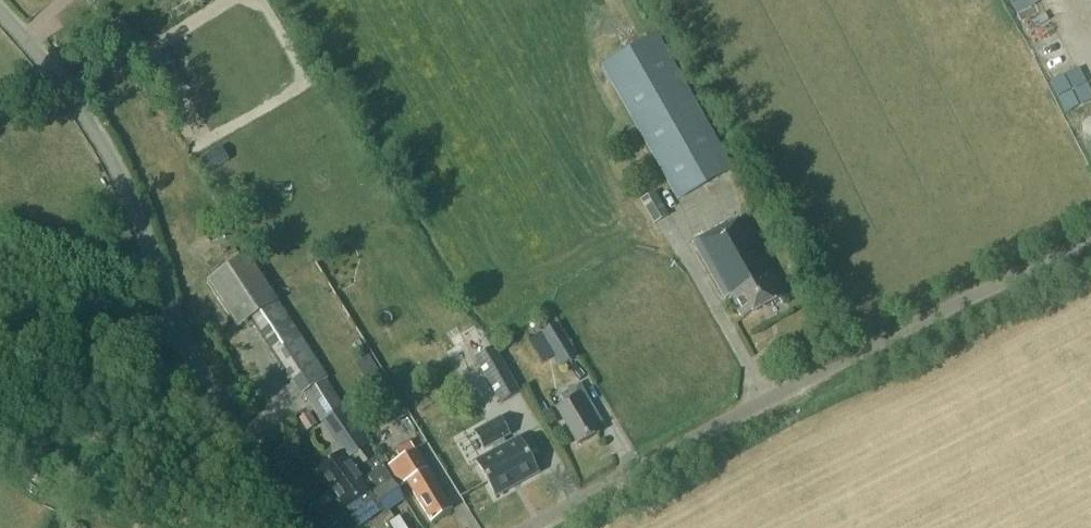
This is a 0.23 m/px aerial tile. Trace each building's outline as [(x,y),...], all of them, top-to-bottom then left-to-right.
[(604,63),(679,197),(732,167),(657,34),(604,63)] [(669,215),(655,192),(641,200),(654,223),(669,215)] [(694,241),(726,299),(730,297),(741,318),(784,294),(774,278),(777,276),(744,216),(728,225),(726,223),(694,241)] [(301,394),(302,394),(320,421),(344,405),(326,378),(327,378),(278,302),(280,300),(249,254),(207,282),(239,329),(252,320),(301,394)] [(540,333),(561,368),(578,358),(558,323),(540,333)] [(520,392),(494,347),(474,358),(500,404),(520,392)] [(592,422),(599,418),(580,384),(561,395),(565,402),(556,408),(577,445),(598,433),(592,422)] [(378,400),(393,425),(408,416),(392,391),(378,400)] [(476,461),(495,496),(538,472),(519,437),(506,444),(502,438),(509,434),(500,418),(475,431),(484,448),(491,444),(495,450),(476,461)] [(316,470),(330,490),(374,460),(365,447),(347,459),(342,452),(316,470)] [(408,481),(413,490),(413,491),(431,520),(431,522),(452,508),(452,507),(451,507),(433,478),(432,479),(426,469),(427,468),(415,450),(389,466),(401,485),(408,481)] [(374,460),(330,490),(344,511),(346,510),(358,527),(381,511),(382,514),(405,499),(379,457),(374,460)] [(397,527),(410,527),(406,517),(395,521),(397,527)]
